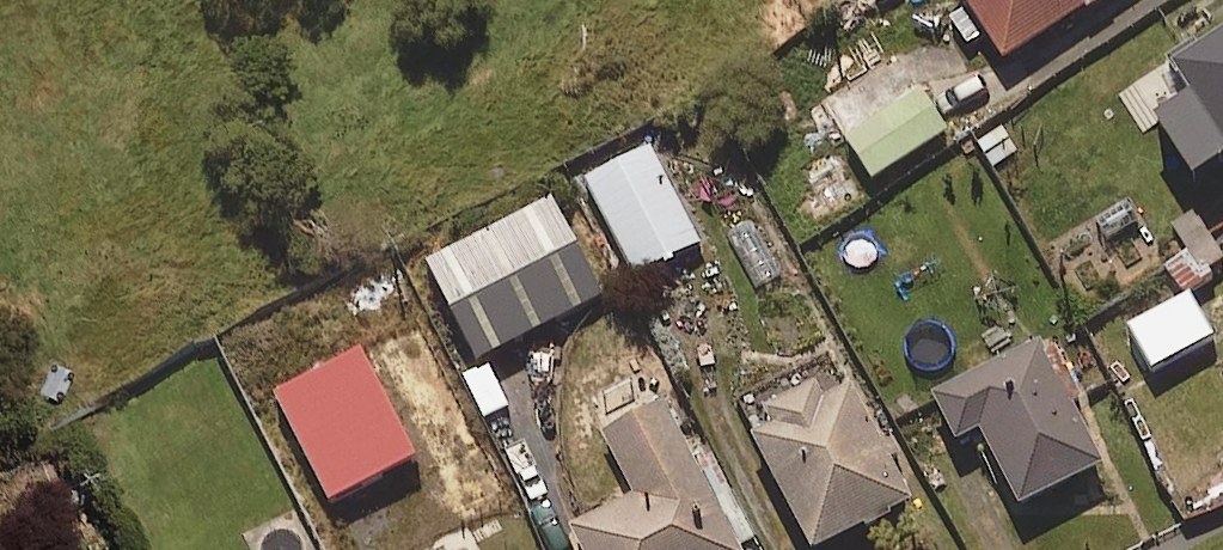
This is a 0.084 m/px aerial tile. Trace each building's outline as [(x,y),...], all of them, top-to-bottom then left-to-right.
[(1002,67),(1105,0),(958,0),(1002,67)] [(1175,80),(1195,110),(1157,136),(1198,197),(1222,180),(1222,48),(1175,80)] [(946,137),(920,96),(846,145),(872,185),(946,137)] [(701,247),(648,149),(584,183),(637,281),(701,247)] [(602,301),(551,205),(424,272),(476,369),(602,301)] [(1195,220),(1151,251),(1183,296),(1222,268),(1222,260),(1195,220)] [(1080,404),(1049,344),(933,402),(954,443),(975,432),(1017,516),(1104,472),(1071,408),(1080,404)] [(415,465),(357,352),(271,396),(329,509),(415,465)] [(836,361),(736,411),(805,549),(833,549),(911,511),(836,361)] [(664,409),(603,442),(635,501),(571,536),(578,549),(740,549),(664,409)]
